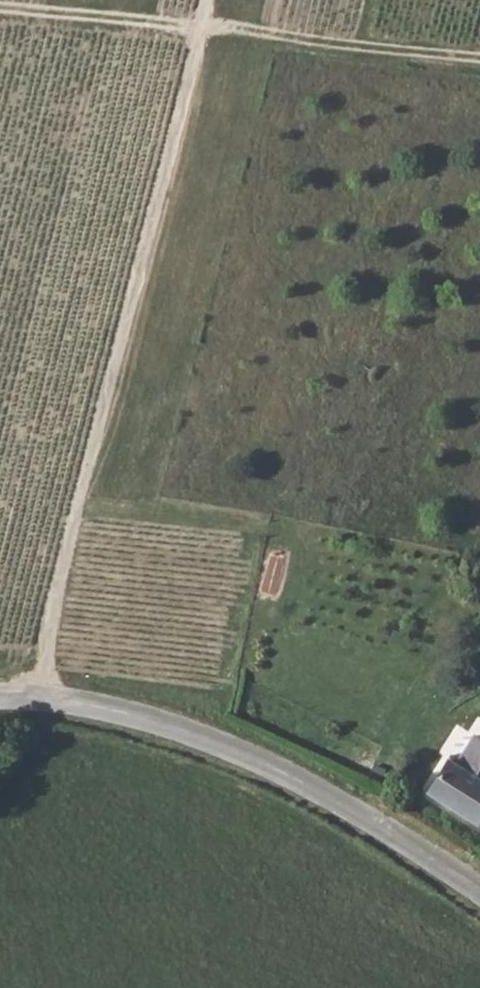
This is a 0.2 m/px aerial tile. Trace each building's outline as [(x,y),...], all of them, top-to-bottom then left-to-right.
[(428,791),(476,822),(479,816),(479,739),(475,735),(456,764),(449,759),(428,791)]
